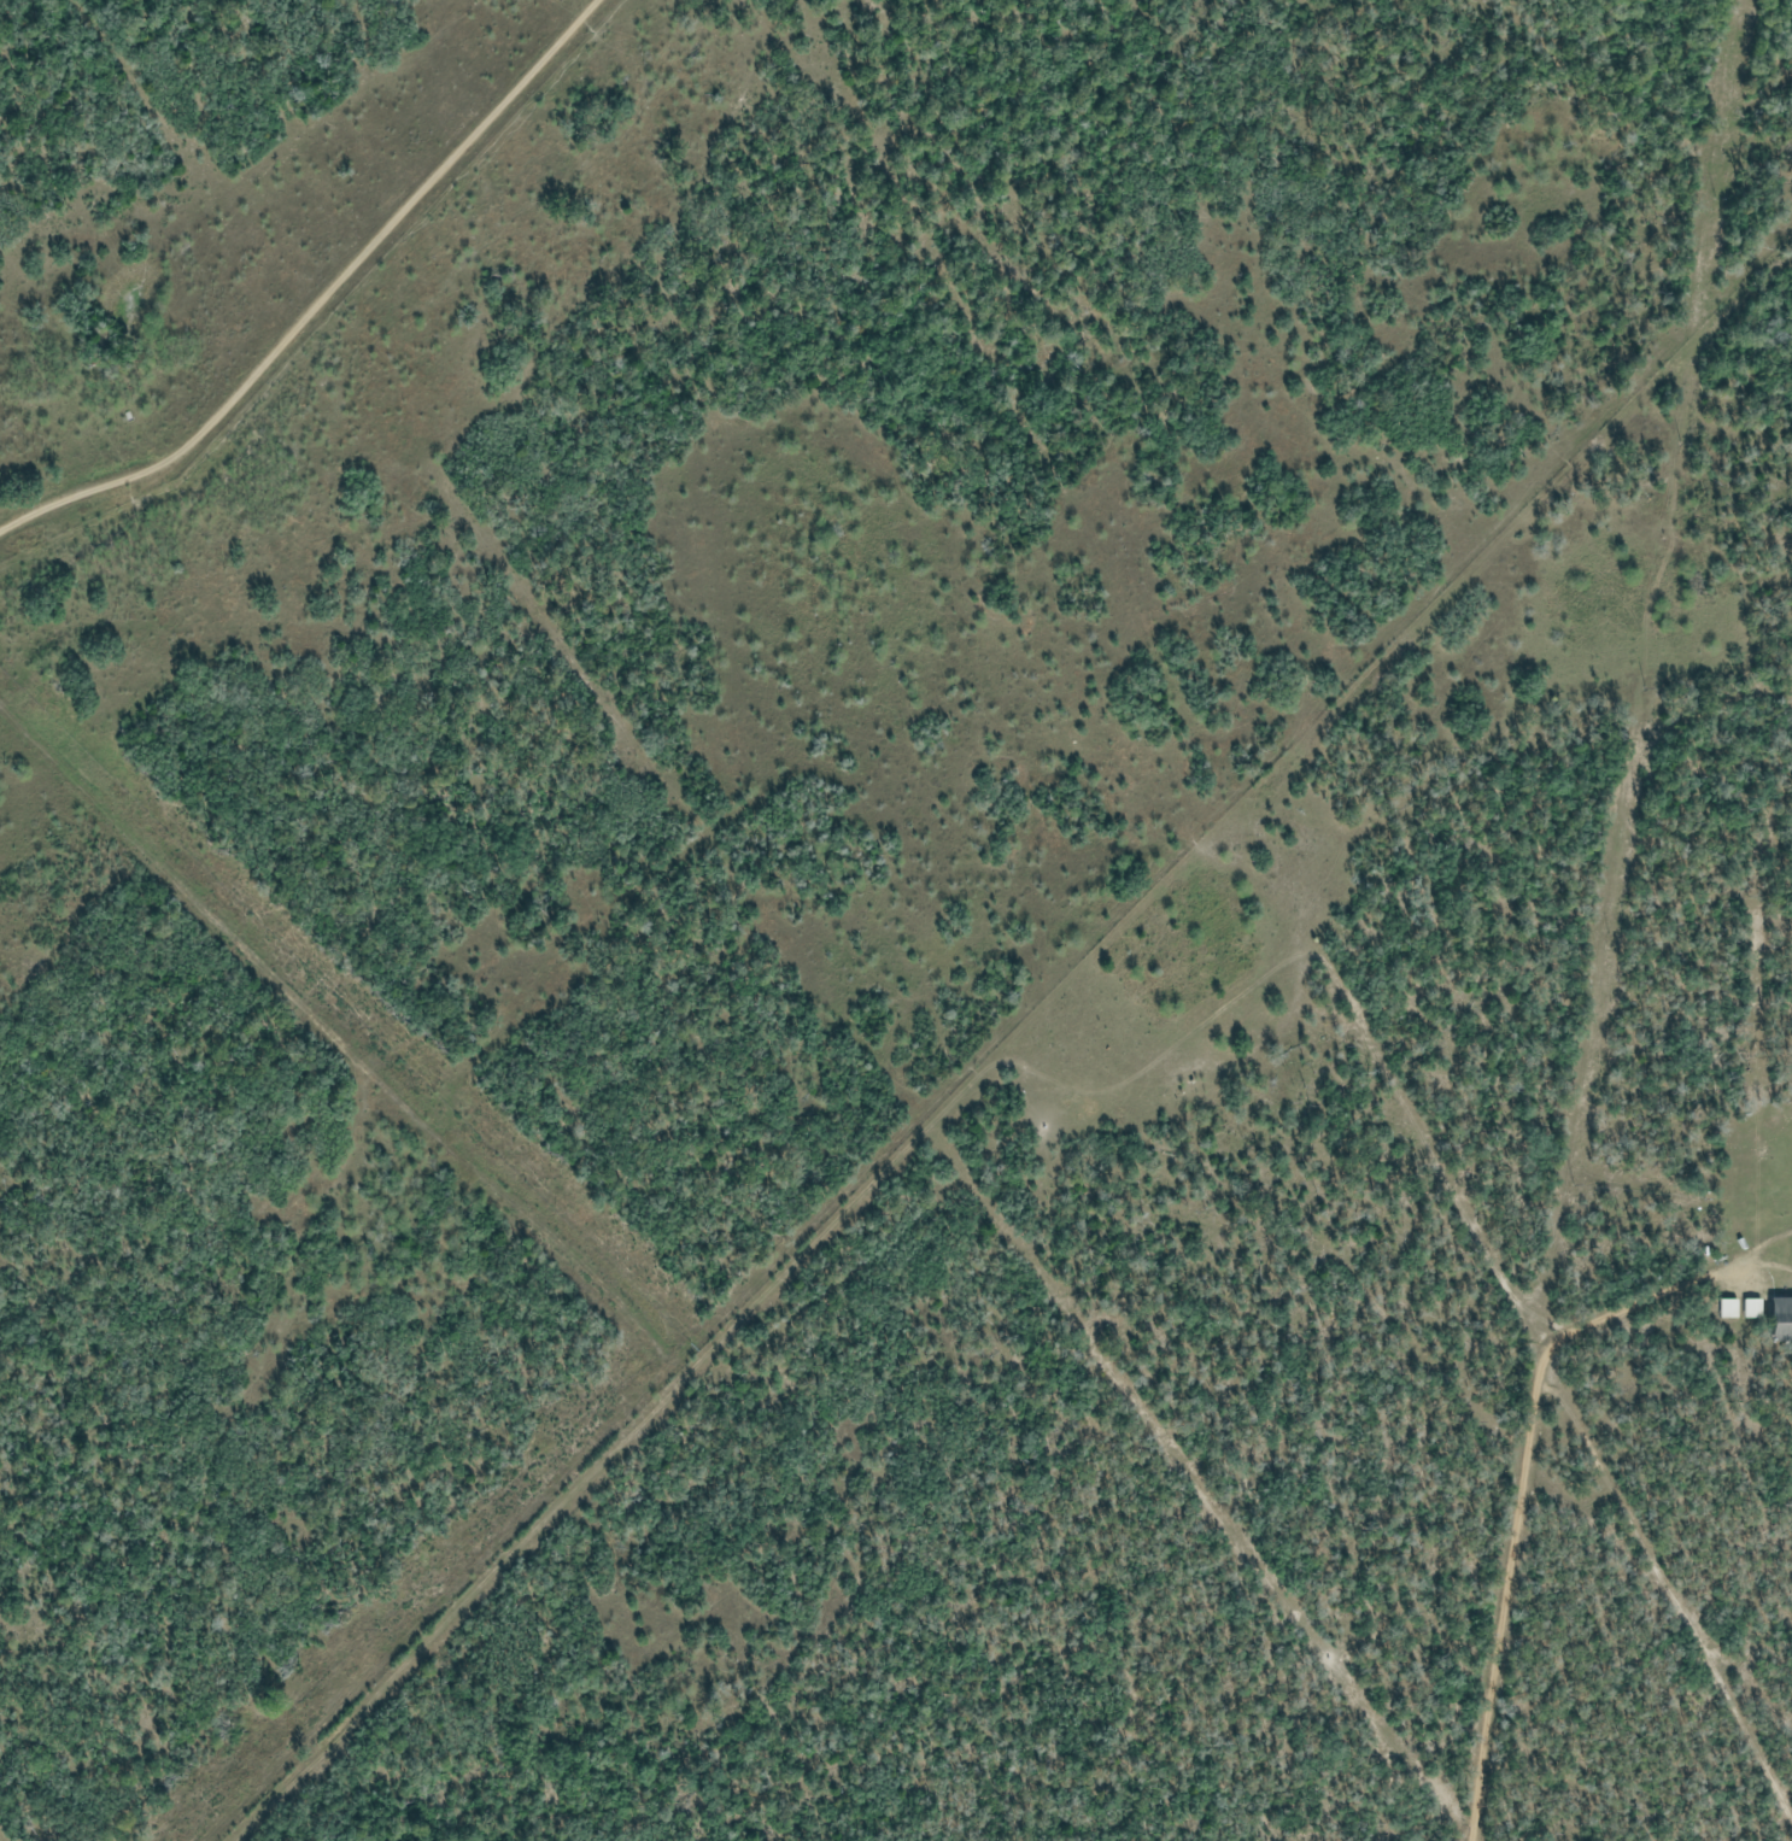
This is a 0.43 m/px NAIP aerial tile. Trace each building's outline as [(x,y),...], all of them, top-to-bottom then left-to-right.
[(1743,1317),(1761,1317),(1761,1299),(1743,1299),(1743,1317)] [(1769,1301),(1770,1342),(1791,1341),(1791,1301),(1769,1301)]
